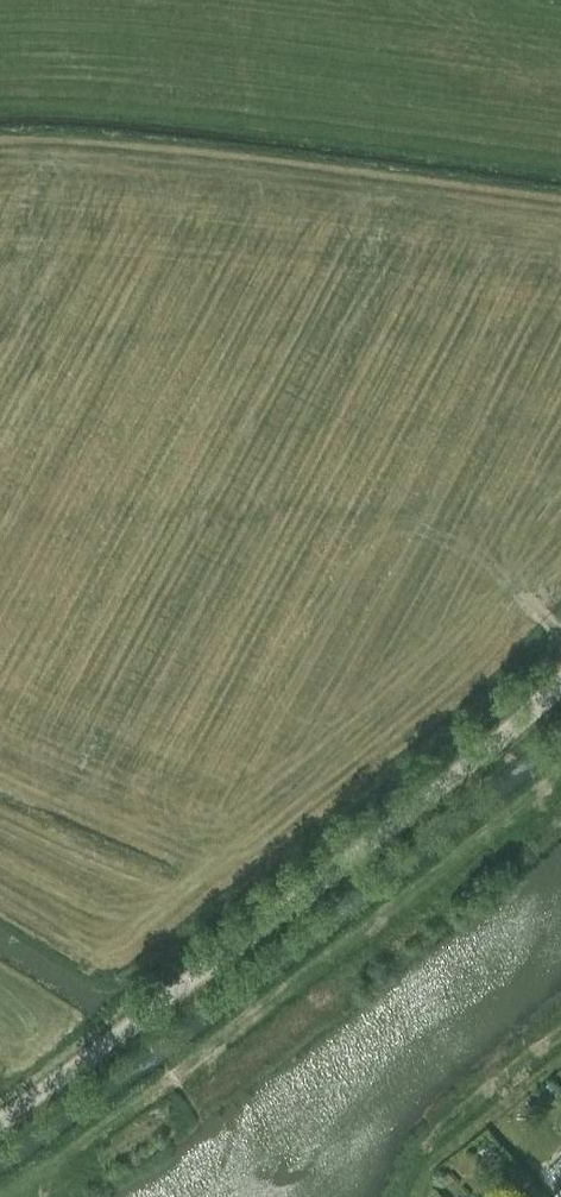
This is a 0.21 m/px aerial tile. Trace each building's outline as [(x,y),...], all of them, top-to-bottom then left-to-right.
[(544,1175),(553,1185),(560,1194),(560,1160),(544,1175)] [(521,1171),(512,1180),(527,1196),(541,1196),(543,1195),(521,1171)]
